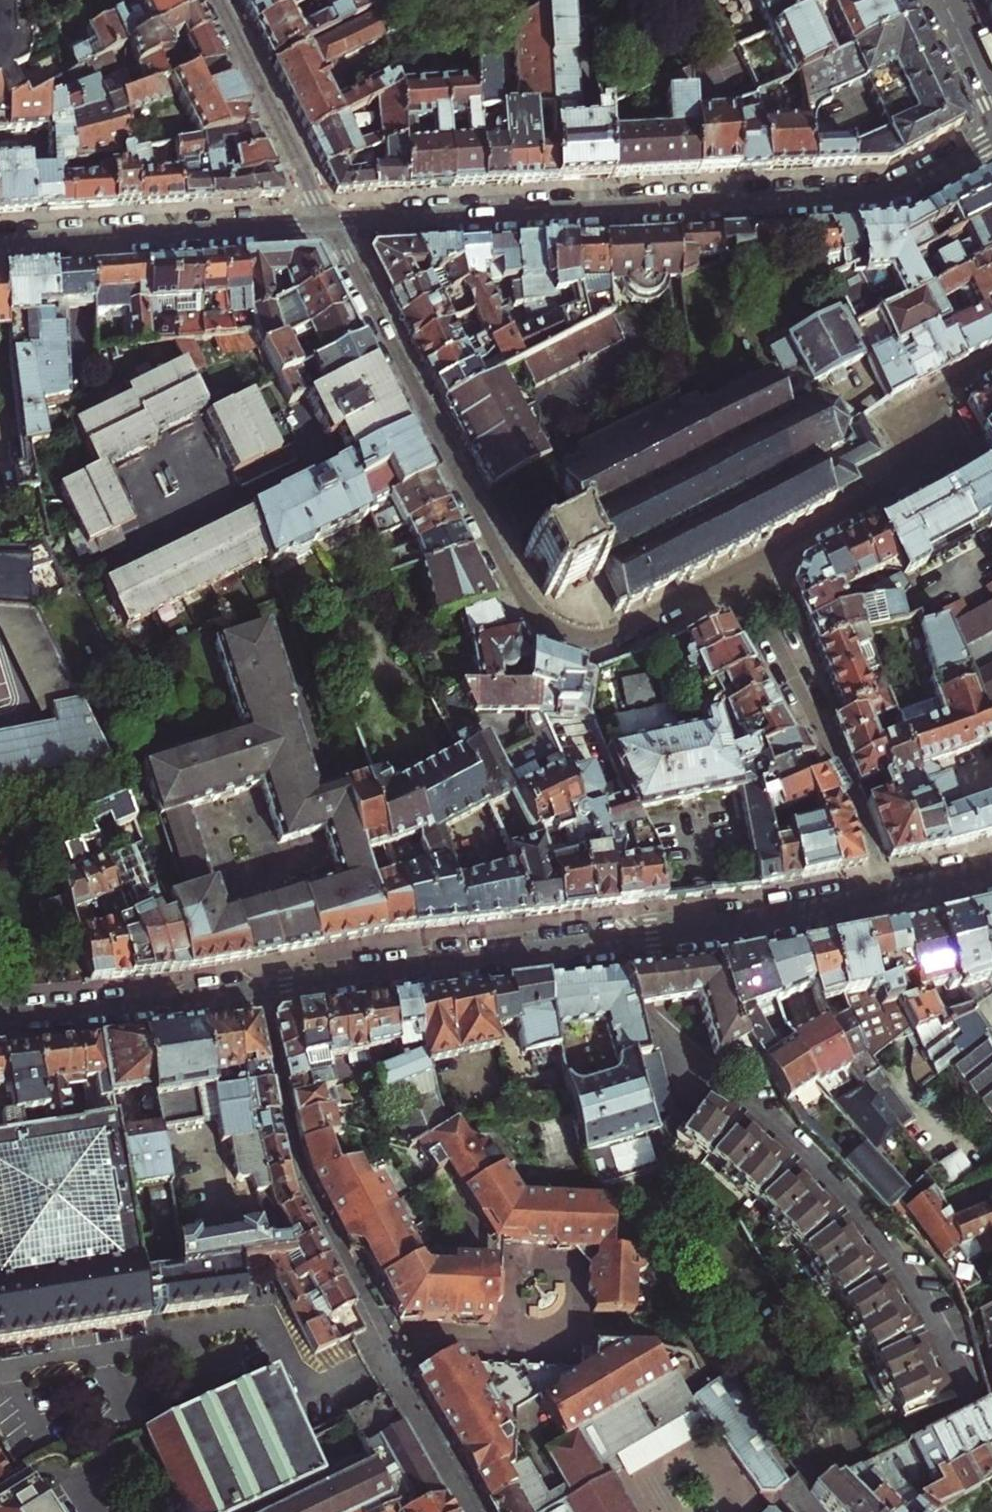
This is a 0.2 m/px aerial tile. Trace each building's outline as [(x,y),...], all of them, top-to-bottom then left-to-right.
[(49,147),(72,142),(65,94),(50,104),(49,93),(26,104),(23,99),(18,101),(7,81),(24,72),(24,65),(27,62),(26,47),(11,48),(8,0),(0,0),(0,136),(48,134),(49,147)] [(196,10),(192,0),(149,0),(136,6),(66,41),(79,70),(80,70),(113,53),(129,45),(196,10)] [(246,15),(253,28),(288,11),(310,0),(239,0),(246,15)] [(330,16),(327,16),(321,19),(318,13),(314,15),(313,14),(306,13),(292,21),(288,11),(253,28),(262,48),(270,62),(354,20),(344,0),(322,0),(330,16)] [(354,20),(373,10),(369,0),(344,0),(354,20)] [(473,46),(490,45),(490,37),(492,35),(511,24),(545,7),(551,5),(549,0),(470,0),(473,46)] [(559,183),(572,182),(594,181),(611,180),(609,130),(608,105),(601,108),(598,73),(589,73),(593,124),(580,125),(572,20),(582,19),(581,0),(561,0),(551,5),(545,7),(559,183)] [(839,0),(754,0),(769,31),(839,0)] [(799,76),(836,58),(822,26),(833,21),(847,53),(914,21),(906,3),(904,0),(839,0),(769,31),(768,32),(789,80),(799,76)] [(991,20),(991,0),(983,0),(989,13),(991,20)] [(500,113),(506,185),(520,185),(552,183),(559,183),(545,7),(511,24),(518,109),(501,110),(496,45),(490,45),(473,46),(476,80),(477,99),(478,114),(500,113)] [(130,48),(140,67),(155,61),(175,52),(173,48),(186,42),(207,32),(203,23),(198,13),(196,10),(129,45),(130,48)] [(374,102),(400,89),(399,84),(395,68),(333,102),(319,74),(383,43),(376,16),(273,68),(290,102),(307,136),(371,104),(374,102)] [(914,21),(847,53),(836,58),(799,76),(806,122),(814,169),(831,169),(888,166),(922,146),(962,124),(933,61),(914,21)] [(165,81),(169,80),(193,72),(222,61),(216,49),(207,32),(186,42),(195,62),(182,67),(175,52),(155,61),(165,81)] [(80,70),(79,70),(69,75),(72,83),(121,69),(118,63),(113,53),(80,70)] [(160,83),(165,81),(155,61),(140,67),(140,68),(149,87),(160,83)] [(222,61),(193,72),(202,92),(232,82),(228,73),(222,61)] [(667,127),(609,130),(611,180),(656,177),(698,175),(694,105),(693,67),(667,78),(668,88),(665,88),(667,127)] [(448,81),(468,80),(468,77),(467,75),(466,73),(464,72),(462,71),(460,70),(458,70),(455,71),(453,72),(451,73),(450,74),(449,76),(449,78),(448,81)] [(204,137),(255,127),(237,92),(232,82),(202,92),(193,72),(169,80),(198,138),(204,137)] [(111,82),(103,86),(108,101),(135,92),(127,75),(111,82)] [(447,100),(477,99),(476,80),(468,80),(448,81),(446,81),(447,100)] [(86,86),(79,89),(82,110),(108,101),(103,86),(102,81),(86,86)] [(446,81),(399,84),(400,89),(403,140),(407,190),(434,189),(452,188),(449,136),(448,123),(447,100),(446,81)] [(72,142),(76,163),(102,158),(109,157),(120,154),(131,152),(136,151),(127,123),(169,110),(160,83),(149,87),(135,92),(108,101),(82,110),(68,116),(72,142)] [(70,92),(65,94),(68,116),(82,110),(79,89),(70,92)] [(317,156),(323,167),(358,155),(371,151),(403,140),(400,89),(374,102),(379,136),(355,146),(345,126),(368,117),(370,115),(372,112),(371,104),(307,136),(317,156)] [(765,92),(760,94),(756,96),(770,172),(794,170),(814,169),(806,122),(771,125),(765,92)] [(733,100),(734,104),(738,173),(756,172),(770,172),(756,96),(752,97),(752,99),(733,100)] [(449,136),(452,188),(471,187),(483,187),(480,143),(479,129),(478,114),(477,99),(447,100),(448,123),(467,122),(469,140),(454,141),(454,135),(449,136)] [(694,105),(698,175),(710,175),(732,174),(738,173),(734,104),(694,105)] [(500,113),(478,114),(479,129),(495,128),(496,142),(480,143),(483,187),(497,186),(506,185),(500,113)] [(232,153),(265,148),(261,140),(255,127),(204,137),(207,157),(219,155),(218,149),(231,148),(232,153)] [(177,149),(180,169),(185,204),(202,203),(213,203),(210,180),(207,157),(204,137),(198,138),(176,143),(177,149)] [(371,151),(372,157),(384,153),(385,164),(372,164),(373,167),(375,192),(394,191),(407,190),(403,140),(371,151)] [(76,163),(72,142),(49,147),(49,160),(53,212),(89,210),(115,209),(110,170),(109,157),(102,158),(103,167),(98,171),(98,177),(64,179),(63,166),(76,163)] [(131,152),(131,158),(138,207),(164,206),(185,204),(180,169),(161,170),(160,166),(154,161),(149,161),(148,155),(177,149),(176,143),(136,151),(131,152)] [(28,147),(0,148),(0,215),(19,214),(47,212),(53,212),(49,160),(28,161),(28,147)] [(265,148),(232,153),(235,176),(276,169),(271,160),(265,148)] [(120,169),(110,170),(115,209),(129,208),(138,207),(131,158),(131,152),(120,154),(121,160),(119,160),(120,169)] [(222,178),(219,155),(207,157),(210,180),(222,178)] [(358,155),(323,167),(336,194),(359,193),(375,192),(373,167),(359,168),(358,155)] [(222,178),(210,180),(213,203),(284,198),(285,194),(286,190),(276,169),(235,176),(222,178)] [(922,211),(931,228),(991,196),(991,171),(922,211)] [(931,228),(935,235),(943,231),(947,239),(991,217),(991,196),(931,228)] [(852,223),(862,251),(863,261),(846,269),(829,277),(826,278),(844,310),(854,328),(879,316),(923,294),(922,293),(929,289),(946,281),(935,260),(991,232),(991,217),(947,239),(945,240),(939,243),(937,239),(935,235),(931,228),(922,211),(906,221),(885,222),(852,223)] [(843,263),(846,269),(863,261),(862,251),(852,223),(843,224),(828,225),(840,255),(855,252),(857,258),(843,263)] [(804,226),(807,233),(829,277),(846,269),(843,263),(840,255),(828,225),(816,226),(804,226)] [(748,229),(749,253),(802,235),(807,233),(804,226),(799,227),(770,228),(748,229)] [(718,231),(720,263),(749,253),(748,229),(737,230),(718,231)] [(677,233),(679,279),(694,272),(693,257),(712,256),(713,266),(720,263),(718,231),(702,232),(677,233)] [(946,281),(968,270),(965,266),(991,253),(991,232),(935,260),(946,281)] [(664,234),(638,235),(602,237),(605,283),(622,282),(622,288),(623,296),(624,301),(627,305),(630,308),(637,311),(642,312),(646,312),(650,311),(654,308),(658,302),(661,296),(661,291),(662,280),(679,279),(677,233),(664,234)] [(606,294),(605,283),(602,237),(589,237),(572,238),(573,274),(577,303),(606,294)] [(581,329),(577,303),(573,274),(572,238),(566,239),(547,240),(540,240),(542,284),(552,282),(553,302),(571,299),(572,315),(556,323),(563,338),(581,329)] [(532,327),(509,336),(519,361),(563,338),(556,323),(554,318),(553,302),(552,282),(542,284),(540,240),(531,240),(516,241),(518,280),(502,281),(498,281),(498,287),(518,286),(518,291),(510,291),(511,314),(521,314),(524,323),(530,321),(532,327)] [(486,243),(488,270),(501,269),(502,281),(518,280),(516,241),(504,242),(486,243)] [(457,263),(465,283),(488,281),(488,270),(486,243),(476,243),(455,244),(457,263)] [(413,246),(422,267),(427,278),(457,263),(455,244),(437,245),(413,246)] [(388,297),(417,283),(409,267),(422,267),(413,246),(406,247),(383,248),(371,248),(367,256),(388,297)] [(249,316),(329,278),(323,265),(317,251),(241,256),(249,316)] [(968,270),(973,280),(991,271),(991,253),(965,266),(968,270)] [(249,316),(241,256),(233,256),(219,257),(225,337),(252,336),(249,316)] [(225,337),(219,257),(209,258),(196,259),(198,300),(212,299),(212,302),(215,305),(216,316),(205,316),(205,310),(198,311),(199,339),(225,337)] [(198,300),(196,259),(186,259),(171,260),(173,306),(174,317),(175,340),(199,339),(198,311),(198,300)] [(173,306),(171,260),(160,261),(145,262),(148,342),(175,340),(174,317),(164,317),(163,302),(168,302),(168,307),(173,306)] [(148,342),(145,262),(121,263),(92,265),(94,301),(94,312),(125,311),(128,343),(148,342)] [(398,318),(436,298),(465,283),(457,263),(427,278),(417,283),(388,297),(395,311),(398,318)] [(94,301),(92,265),(85,265),(78,266),(80,302),(94,301)] [(80,302),(78,266),(68,266),(51,267),(54,304),(80,302)] [(54,304),(51,267),(39,268),(18,270),(27,360),(36,360),(48,358),(47,352),(35,352),(34,331),(50,330),(49,312),(55,311),(54,304)] [(27,360),(18,270),(12,270),(3,270),(8,331),(11,361),(21,470),(14,472),(18,498),(38,494),(27,444),(45,441),(36,360),(27,360)] [(973,280),(968,270),(946,281),(929,289),(937,304),(956,295),(966,315),(948,324),(965,359),(986,348),(991,345),(991,320),(990,317),(984,304),(973,280)] [(973,280),(984,304),(988,301),(991,310),(991,271),(973,280)] [(259,350),(345,309),(338,294),(329,278),(249,316),(252,336),(259,350)] [(498,305),(488,281),(465,283),(490,344),(509,336),(501,314),(507,312),(504,303),(498,305)] [(921,336),(939,373),(954,366),(965,359),(948,324),(937,304),(929,289),(922,293),(923,294),(879,316),(895,349),(921,336)] [(410,342),(448,322),(436,298),(398,318),(406,334),(410,342)] [(309,334),(322,358),(360,339),(353,326),(345,309),(259,350),(276,381),(297,370),(301,368),(299,363),(295,365),(285,346),(309,334)] [(809,390),(814,400),(817,401),(817,403),(823,405),(827,403),(825,399),(829,396),(825,393),(823,394),(817,381),(827,376),(833,387),(848,379),(843,368),(867,356),(854,328),(844,310),(784,342),(770,349),(780,370),(771,375),(777,388),(792,380),(809,390)] [(563,338),(519,361),(533,388),(621,342),(607,316),(581,329),(563,338)] [(895,349),(879,316),(854,328),(867,356),(879,381),(888,401),(904,392),(913,387),(895,349)] [(422,367),(460,346),(451,327),(456,324),(454,319),(448,322),(410,342),(418,359),(422,367)] [(440,402),(500,371),(519,361),(509,336),(490,344),(498,363),(482,371),(479,367),(472,371),(470,366),(432,386),(436,395),(440,402)] [(895,349),(913,387),(930,378),(939,373),(921,336),(895,349)] [(320,388),(372,363),(368,353),(360,339),(322,358),(313,362),(319,375),(315,377),(320,388)] [(432,386),(470,366),(479,360),(473,346),(469,348),(467,343),(460,346),(422,367),(428,379),(432,386)] [(96,468),(60,486),(88,544),(95,541),(100,552),(125,540),(120,528),(135,520),(130,510),(120,491),(113,477),(107,466),(112,464),(123,458),(137,451),(149,445),(155,442),(152,436),(157,433),(168,428),(182,421),(197,413),(208,408),(183,361),(128,387),(132,394),(74,423),(96,468)] [(348,458),(407,430),(398,413),(390,397),(372,363),(320,388),(313,391),(306,394),(327,439),(336,434),(340,443),(348,458)] [(306,394),(313,391),(310,385),(306,387),(297,370),(276,381),(288,403),(306,394)] [(483,480),(489,492),(548,460),(535,437),(536,428),(536,425),(531,413),(529,408),(526,404),(520,399),(517,396),(513,395),(500,371),(440,402),(445,412),(462,442),(471,459),(483,480)] [(530,550),(523,553),(527,561),(533,558),(547,587),(541,591),(545,598),(552,595),(555,601),(562,597),(559,592),(588,578),(591,584),(595,581),(592,575),(602,571),(618,603),(611,607),(613,611),(622,608),(623,611),(628,609),(626,605),(645,596),(647,600),(651,598),(649,594),(675,581),(677,585),(682,582),(680,578),(688,574),(690,578),(694,576),(692,572),(709,564),(711,568),(715,566),(713,562),(729,554),(731,558),(737,555),(735,551),(752,542),(754,547),(772,538),(769,533),(791,523),(796,526),(800,524),(795,521),(806,515),(807,517),(815,513),(814,511),(834,501),(832,496),(858,483),(852,470),(880,455),(861,420),(858,421),(843,405),(829,396),(825,399),(827,403),(823,405),(817,403),(817,401),(814,400),(809,390),(792,380),(777,388),(771,375),(769,372),(748,383),(746,379),(741,381),(743,385),(730,392),(728,388),(723,390),(725,394),(703,406),(700,401),(706,400),(704,382),(691,383),(691,386),(675,388),(675,392),(548,460),(555,473),(580,519),(582,521),(573,526),(570,520),(565,523),(568,529),(536,547),(532,540),(526,543),(530,550)] [(888,401),(879,381),(867,387),(878,408),(888,401)] [(251,393),(204,416),(207,424),(214,436),(221,450),(229,466),(233,474),(279,450),(251,393)] [(983,432),(991,427),(991,396),(990,393),(980,399),(967,406),(983,432)] [(991,447),(991,427),(983,432),(990,444),(991,447)] [(394,495),(431,479),(427,470),(407,430),(348,458),(357,484),(383,473),(394,495)] [(357,484),(348,458),(250,506),(267,557),(269,563),(287,555),(293,557),(305,552),(307,545),(367,517),(367,515),(364,507),(357,484)] [(904,580),(926,569),(922,561),(981,531),(985,538),(991,534),(991,459),(987,461),(963,477),(950,485),(921,501),(876,524),(903,577),(904,580)] [(401,525),(404,524),(444,505),(439,494),(431,479),(394,495),(383,473),(357,484),(364,507),(387,497),(401,525)] [(374,537),(381,556),(393,552),(414,544),(457,529),(451,518),(444,505),(404,524),(411,537),(394,542),(388,531),(382,533),(374,537)] [(267,557),(250,506),(243,510),(232,515),(218,522),(204,528),(195,533),(181,539),(169,545),(189,594),(209,585),(237,572),(267,557)] [(367,517),(374,537),(382,533),(374,513),(367,515),(367,517)] [(856,534),(875,575),(892,568),(898,580),(903,577),(876,524),(866,529),(856,534)] [(388,576),(417,567),(469,552),(463,541),(457,529),(414,544),(420,556),(398,563),(393,552),(381,556),(388,576)] [(845,540),(833,546),(852,586),(875,575),(856,534),(845,540)] [(189,594),(169,545),(159,550),(141,559),(126,566),(110,574),(101,578),(125,625),(154,611),(182,598),(189,594)] [(814,555),(815,557),(830,591),(839,587),(843,596),(851,592),(854,591),(852,586),(833,546),(823,551),(814,555)] [(432,645),(472,637),(509,630),(489,591),(469,552),(417,567),(430,611),(422,614),(424,621),(405,627),(418,665),(435,661),(432,645)] [(26,609),(27,556),(0,557),(0,607),(26,609)] [(799,605),(830,591),(815,557),(800,564),(796,578),(792,589),(799,605)] [(877,591),(869,595),(873,603),(901,602),(910,592),(904,580),(903,577),(898,580),(882,588),(879,583),(874,586),(877,591)] [(803,615),(807,624),(857,604),(873,603),(869,595),(854,591),(851,592),(853,596),(856,595),(857,598),(845,603),(843,596),(839,587),(830,591),(799,605),(803,615)] [(864,631),(865,634),(904,625),(907,624),(901,602),(873,603),(857,604),(807,624),(812,637),(817,648),(864,631)] [(950,628),(971,617),(962,602),(939,615),(943,623),(948,621),(950,628)] [(961,655),(991,638),(991,605),(971,617),(950,628),(961,655)] [(110,768),(80,705),(35,611),(0,609),(0,635),(39,714),(51,710),(54,729),(0,738),(0,786),(110,768)] [(683,635),(695,661),(739,644),(733,634),(724,618),(683,635)] [(945,848),(984,838),(991,836),(991,793),(958,802),(947,771),(986,760),(991,779),(991,729),(989,717),(986,718),(983,711),(972,682),(961,655),(950,628),(948,621),(943,623),(921,632),(918,622),(907,624),(904,625),(931,704),(900,716),(900,717),(897,718),(902,731),(911,756),(945,848)] [(363,853),(342,786),(318,793),(288,704),(294,702),(268,625),(214,643),(240,720),(241,720),(245,732),(145,765),(192,917),(219,910),(186,805),(210,797),(211,799),(237,791),(236,789),(260,782),(280,841),(320,829),(336,880),(297,892),(296,888),(269,895),(264,897),(281,950),(286,949),(322,943),(326,942),(343,940),(351,938),(376,934),(388,932),(371,882),(363,853)] [(528,686),(529,647),(524,639),(517,628),(509,630),(472,637),(482,685),(528,686)] [(830,680),(877,662),(875,658),(859,664),(855,654),(871,648),(865,634),(864,631),(817,648),(823,663),(830,680)] [(695,661),(683,635),(679,637),(663,643),(675,669),(695,661)] [(695,661),(706,685),(712,683),(752,667),(746,657),(739,644),(695,661)] [(506,771),(535,761),(559,752),(543,712),(591,719),(586,709),(595,669),(584,665),(545,653),(530,648),(529,647),(528,686),(482,685),(464,685),(506,771)] [(706,685),(695,661),(675,669),(687,693),(706,685)] [(843,711),(891,694),(883,677),(866,683),(864,676),(880,669),(877,662),(830,680),(838,698),(843,711)] [(760,680),(752,667),(712,683),(723,701),(726,707),(766,691),(760,680)] [(983,711),(991,706),(991,671),(972,682),(983,711)] [(687,693),(700,719),(710,715),(707,708),(723,701),(712,683),(706,685),(687,693)] [(511,846),(516,866),(527,916),(547,914),(562,912),(540,828),(537,829),(521,796),(519,797),(506,771),(464,685),(433,701),(461,751),(490,804),(508,839),(528,832),(533,842),(511,846)] [(773,704),(766,691),(726,707),(732,720),(721,724),(725,737),(779,714),(773,704)] [(885,766),(911,756),(902,731),(895,733),(897,739),(878,746),(870,724),(899,713),(891,694),(843,711),(845,716),(842,717),(834,720),(851,763),(880,753),(885,766)] [(704,730),(605,749),(614,767),(634,810),(739,793),(727,753),(730,752),(725,737),(721,724),(718,714),(714,713),(710,715),(700,719),(704,730)] [(789,737),(792,736),(786,726),(779,714),(725,737),(730,752),(758,742),(760,748),(785,739),(789,737)] [(767,769),(791,761),(814,753),(809,744),(804,732),(792,736),(789,737),(795,751),(786,754),(783,744),(786,743),(785,739),(760,748),(767,769)] [(730,752),(727,753),(739,793),(757,786),(771,783),(767,769),(760,748),(758,742),(730,752)] [(376,775),(366,779),(379,819),(422,812),(433,839),(445,869),(465,923),(492,920),(527,916),(516,866),(460,873),(442,821),(490,804),(461,751),(390,785),(383,768),(375,771),(376,775)] [(867,806),(889,861),(902,857),(919,853),(885,766),(880,753),(851,763),(859,784),(883,776),(891,798),(867,806)] [(911,756),(885,766),(919,853),(931,851),(945,848),(911,756)] [(540,828),(562,912),(579,910),(591,908),(570,815),(585,811),(568,772),(566,767),(541,775),(535,761),(506,771),(519,797),(521,796),(537,829),(540,828)] [(774,791),(793,784),(790,774),(788,768),(793,766),(791,761),(767,769),(771,783),(774,791)] [(570,815),(591,908),(606,907),(618,905),(606,831),(626,828),(642,826),(634,810),(614,767),(594,771),(591,764),(568,772),(585,811),(570,815)] [(788,823),(802,879),(822,874),(837,871),(825,829),(817,805),(837,797),(827,777),(824,772),(793,784),(774,791),(771,783),(757,786),(768,830),(780,826),(781,826),(788,823)] [(366,779),(342,786),(363,853),(388,846),(379,819),(366,779)] [(768,830),(757,786),(739,793),(760,888),(782,883),(771,839),(768,830)] [(825,829),(837,871),(851,868),(865,865),(849,819),(837,797),(817,805),(825,829)] [(86,815),(89,825),(109,818),(113,829),(135,821),(124,799),(86,815)] [(389,848),(421,842),(433,839),(422,812),(379,819),(388,846),(389,848)] [(783,836),(771,839),(782,883),(792,881),(802,879),(788,823),(781,826),(783,836)] [(626,828),(639,903),(653,901),(664,900),(659,870),(656,856),(642,826),(626,828)] [(606,831),(618,905),(629,904),(639,903),(626,828),(606,831)] [(110,925),(127,971),(137,970),(145,969),(125,918),(119,901),(103,860),(96,842),(94,837),(76,842),(110,925)] [(422,860),(435,870),(445,869),(433,839),(421,842),(419,854),(422,860)] [(87,914),(108,973),(117,972),(127,971),(110,925),(76,842),(61,847),(85,909),(87,914)] [(143,912),(166,966),(176,965),(187,964),(173,923),(144,846),(123,853),(145,911),(143,912)] [(76,933),(88,975),(99,974),(108,973),(87,914),(78,917),(76,912),(85,909),(61,847),(52,849),(64,891),(76,933)] [(125,918),(145,969),(156,968),(166,966),(143,912),(145,911),(123,853),(122,852),(103,860),(119,901),(133,897),(135,903),(132,904),(131,909),(133,915),(125,918)] [(673,868),(659,870),(664,900),(685,898),(682,886),(675,881),(673,868)] [(445,869),(435,870),(398,876),(415,929),(420,928),(465,923),(445,869)] [(398,875),(371,882),(388,932),(415,929),(398,876),(398,875)] [(50,940),(76,933),(64,891),(37,898),(50,940)] [(258,899),(232,906),(247,955),(277,950),(281,950),(264,897),(258,899)] [(192,917),(173,923),(187,964),(217,960),(234,957),(247,955),(232,906),(219,910),(192,917)] [(964,914),(985,982),(991,993),(991,908),(964,914)] [(964,914),(950,917),(936,920),(950,982),(971,1016),(991,1044),(991,993),(985,982),(964,914)] [(950,982),(936,920),(918,924),(898,928),(917,1000),(899,1004),(900,1011),(911,1031),(938,1024),(941,1030),(971,1016),(950,982)] [(893,981),(899,1004),(917,1000),(898,928),(891,929),(882,931),(892,977),(893,981)] [(892,977),(882,931),(870,934),(856,937),(869,997),(879,996),(882,1007),(899,1004),(893,981),(892,977)] [(971,1016),(941,1030),(938,1024),(911,1031),(900,1011),(899,1004),(882,1007),(879,996),(869,997),(856,937),(851,938),(845,939),(841,940),(829,943),(843,1001),(847,1017),(825,1025),(849,1067),(863,1085),(897,1130),(909,1120),(868,1060),(896,1042),(910,1038),(914,1047),(920,1046),(937,1077),(956,1065),(991,1111),(991,1044),(971,1016)] [(843,1001),(829,943),(815,945),(800,948),(813,993),(816,1003),(836,997),(838,1003),(843,1001)] [(813,993),(800,948),(782,951),(757,956),(773,1002),(813,993)] [(821,1090),(817,1086),(794,1050),(779,1059),(752,1013),(774,1006),(773,1002),(757,956),(730,960),(714,963),(737,1037),(743,1036),(747,1041),(792,1110),(821,1090)] [(695,965),(687,966),(698,1002),(717,1060),(741,1044),(747,1041),(743,1036),(737,1037),(714,963),(695,965)] [(649,1007),(698,1002),(687,966),(652,969),(639,970),(626,971),(635,1008),(649,1007)] [(647,1054),(635,1008),(626,971),(590,975),(554,979),(548,979),(555,1030),(561,1029),(607,1024),(618,1066),(619,1072),(619,1076),(617,1079),(613,1081),(570,1089),(566,1088),(586,1178),(597,1195),(673,1163),(656,1132),(632,1057),(647,1054)] [(555,1030),(548,979),(523,982),(488,985),(491,1014),(494,1027),(515,1024),(521,1061),(559,1053),(555,1030)] [(491,1014),(488,985),(450,990),(445,991),(412,995),(425,1054),(426,1059),(462,1054),(500,1048),(494,1027),(491,1014)] [(425,1054),(412,995),(401,997),(390,998),(399,1045),(403,1062),(425,1054)] [(399,1045),(390,998),(373,1001),(359,1003),(366,1050),(399,1045)] [(368,1064),(366,1050),(359,1003),(351,1004),(333,1006),(320,1008),(329,1060),(347,1057),(348,1066),(368,1064)] [(329,1060),(320,1008),(309,1009),(297,1011),(303,1046),(306,1063),(309,1078),(311,1092),(334,1087),(333,1081),(329,1060)] [(303,1046),(297,1011),(290,1012),(280,1013),(275,1019),(282,1050),(303,1046)] [(222,1022),(204,1024),(211,1074),(270,1066),(265,1042),(259,1016),(247,1017),(222,1022)] [(849,1067),(825,1025),(823,1021),(786,1038),(794,1050),(817,1086),(849,1067)] [(172,1029),(141,1033),(160,1143),(169,1142),(167,1128),(218,1123),(221,1145),(231,1144),(237,1179),(241,1185),(252,1185),(267,1228),(239,1231),(234,1237),(203,1241),(197,1236),(176,1239),(179,1255),(181,1271),(238,1265),(269,1262),(296,1251),(293,1246),(278,1211),(300,1202),(297,1194),(275,1201),(268,1173),(261,1146),(258,1133),(254,1134),(251,1119),(249,1113),(249,1108),(217,1113),(214,1092),(211,1074),(204,1024),(172,1029)] [(176,1239),(160,1143),(141,1033),(120,1036),(103,1038),(116,1116),(128,1193),(150,1190),(158,1230),(151,1239),(136,1242),(139,1261),(179,1255),(176,1239)] [(654,1033),(645,1035),(648,1050),(657,1048),(655,1039),(654,1033)] [(88,1122),(116,1116),(103,1038),(77,1042),(82,1078),(83,1086),(87,1111),(88,1122)] [(77,1042),(62,1043),(36,1047),(36,1045),(18,1046),(1,1047),(6,1087),(10,1117),(0,1118),(0,1122),(2,1135),(46,1128),(88,1122),(87,1111),(67,1113),(62,1081),(82,1078),(77,1042)] [(303,1046),(282,1050),(284,1060),(286,1067),(306,1063),(303,1046)] [(10,1117),(6,1087),(1,1047),(0,1047),(0,1118),(10,1117)] [(658,1051),(647,1054),(632,1057),(656,1132),(674,1113),(658,1051)] [(425,1054),(403,1062),(374,1072),(383,1093),(402,1085),(398,1106),(390,1109),(409,1147),(420,1141),(451,1126),(427,1062),(426,1059),(425,1054)] [(306,1063),(286,1067),(287,1075),(289,1082),(309,1078),(306,1063)] [(270,1066),(211,1074),(214,1092),(245,1087),(273,1082),(270,1066)] [(309,1078),(289,1082),(291,1090),(292,1097),(311,1094),(311,1092),(309,1078)] [(278,1107),(273,1082),(245,1087),(249,1108),(249,1113),(257,1112),(258,1118),(280,1114),(278,1107)] [(874,1150),(897,1130),(863,1085),(832,1103),(867,1142),(874,1150)] [(245,1087),(214,1092),(217,1113),(249,1108),(245,1087)] [(311,1094),(292,1097),(295,1109),(297,1117),(332,1109),(339,1107),(334,1087),(311,1092),(311,1094)] [(877,1375),(888,1402),(894,1399),(903,1421),(956,1398),(943,1368),(932,1373),(927,1363),(938,1359),(926,1332),(912,1306),(903,1311),(897,1301),(906,1295),(891,1268),(873,1244),(865,1250),(859,1241),(867,1235),(848,1209),(826,1187),(818,1195),(811,1187),(819,1179),(796,1157),(774,1139),(767,1147),(759,1140),(766,1131),(721,1094),(714,1103),(709,1098),(677,1139),(689,1149),(693,1143),(722,1169),(718,1173),(741,1193),(744,1188),(772,1213),(767,1218),(790,1239),(793,1235),(804,1246),(815,1260),(810,1263),(828,1288),(832,1285),(844,1300),(851,1315),(847,1318),(861,1344),(866,1340),(875,1357),(881,1373),(877,1375)] [(332,1109),(297,1117),(300,1132),(302,1141),(328,1135),(337,1133),(332,1109)] [(283,1130),(280,1114),(258,1118),(251,1119),(254,1134),(258,1133),(261,1146),(285,1140),(283,1130)] [(116,1116),(88,1122),(46,1128),(2,1135),(0,1122),(0,1345),(150,1321),(149,1318),(245,1301),(238,1265),(181,1271),(179,1255),(139,1261),(136,1242),(128,1193),(116,1116)] [(451,1126),(420,1141),(426,1155),(435,1171),(441,1168),(448,1165),(453,1174),(482,1218),(487,1227),(495,1240),(514,1241),(541,1243),(553,1243),(553,1249),(570,1250),(582,1251),(597,1252),(597,1262),(596,1279),(595,1303),(594,1311),(634,1314),(636,1276),(646,1271),(600,1199),(518,1194),(484,1141),(467,1134),(460,1120),(451,1126)] [(328,1135),(302,1141),(307,1162),(310,1176),(337,1166),(328,1135)] [(288,1155),(285,1140),(261,1146),(268,1173),(291,1167),(288,1155)] [(920,1141),(912,1148),(920,1158),(929,1151),(920,1141)] [(841,1164),(888,1211),(909,1189),(874,1150),(867,1142),(841,1164)] [(958,1151),(929,1169),(943,1191),(972,1173),(958,1151)] [(337,1166),(310,1176),(322,1197),(329,1210),(380,1182),(378,1178),(368,1183),(357,1162),(341,1164),(337,1166)] [(294,1181),(291,1167),(268,1173),(275,1201),(297,1194),(294,1181)] [(380,1182),(329,1210),(336,1223),(350,1248),(356,1253),(364,1260),(392,1307),(400,1320),(423,1322),(489,1326),(489,1312),(490,1294),(490,1274),(491,1251),(449,1250),(449,1260),(420,1259),(380,1182)] [(935,1219),(942,1214),(927,1193),(904,1211),(912,1223),(920,1232),(922,1234),(941,1226),(939,1223),(935,1219)] [(308,1218),(300,1202),(278,1211),(293,1246),(317,1234),(308,1218)] [(986,1207),(968,1215),(979,1240),(991,1235),(991,1222),(986,1207)] [(979,1240),(968,1215),(962,1217),(950,1222),(959,1245),(953,1247),(963,1263),(979,1255),(972,1243),(976,1241),(979,1240)] [(959,1245),(950,1222),(942,1226),(941,1226),(922,1234),(928,1243),(937,1254),(953,1247),(959,1245)] [(323,1246),(317,1234),(293,1246),(296,1251),(269,1262),(281,1285),(330,1259),(323,1246)] [(976,1241),(983,1253),(988,1256),(991,1255),(991,1235),(979,1240),(976,1241)] [(953,1247),(937,1254),(945,1266),(951,1274),(965,1266),(963,1263),(953,1247)] [(337,1273),(330,1259),(281,1285),(293,1309),(343,1283),(337,1273)] [(965,1266),(951,1274),(964,1293),(972,1289),(978,1285),(965,1266)] [(353,1302),(343,1283),(293,1309),(315,1355),(339,1342),(328,1319),(355,1305),(353,1302)] [(977,1312),(986,1351),(991,1349),(991,1304),(977,1312)] [(477,1485),(487,1503),(513,1488),(505,1473),(524,1462),(504,1430),(513,1425),(516,1401),(536,1398),(561,1440),(677,1372),(651,1339),(639,1339),(620,1339),(593,1339),(583,1339),(583,1357),(582,1361),(578,1363),(571,1368),(566,1368),(562,1370),(507,1368),(492,1368),(476,1367),(465,1367),(460,1358),(451,1344),(444,1348),(410,1369),(469,1473),(477,1485)] [(697,1361),(690,1365),(695,1372),(701,1368),(697,1361)] [(610,1476),(620,1471),(612,1457),(696,1408),(691,1399),(677,1372),(561,1440),(544,1450),(565,1487),(545,1498),(524,1462),(505,1473),(513,1488),(527,1511),(630,1511),(610,1476)] [(308,1443),(275,1373),(145,1432),(174,1496),(166,1499),(171,1511),(180,1507),(182,1511),(240,1511),(264,1502),(323,1475),(308,1443)] [(712,1384),(691,1399),(696,1408),(711,1430),(757,1494),(765,1494),(774,1493),(781,1487),(786,1482),(780,1475),(763,1454),(773,1446),(726,1374),(712,1384)] [(385,1395),(343,1415),(371,1465),(395,1509),(396,1511),(412,1511),(443,1499),(422,1462),(385,1395)] [(908,1508),(917,1503),(929,1511),(945,1511),(991,1484),(991,1419),(988,1404),(831,1485),(825,1480),(819,1485),(810,1492),(818,1501),(829,1511),(902,1511),(908,1508)] [(612,1457),(620,1471),(625,1480),(711,1430),(696,1408),(612,1457)] [(339,1429),(308,1443),(323,1475),(356,1460),(339,1429)] [(9,1480),(0,1465),(0,1486),(9,1480)] [(371,1465),(275,1511),(389,1511),(395,1509),(371,1465)] [(22,1473),(9,1480),(0,1486),(0,1511),(46,1511),(22,1473)] [(513,1488),(487,1503),(492,1511),(527,1511),(513,1488)] [(443,1499),(412,1511),(451,1511),(449,1509),(443,1499)] [(264,1502),(240,1511),(269,1511),(264,1502)] [(917,1503),(908,1508),(902,1511),(929,1511),(917,1503)]
